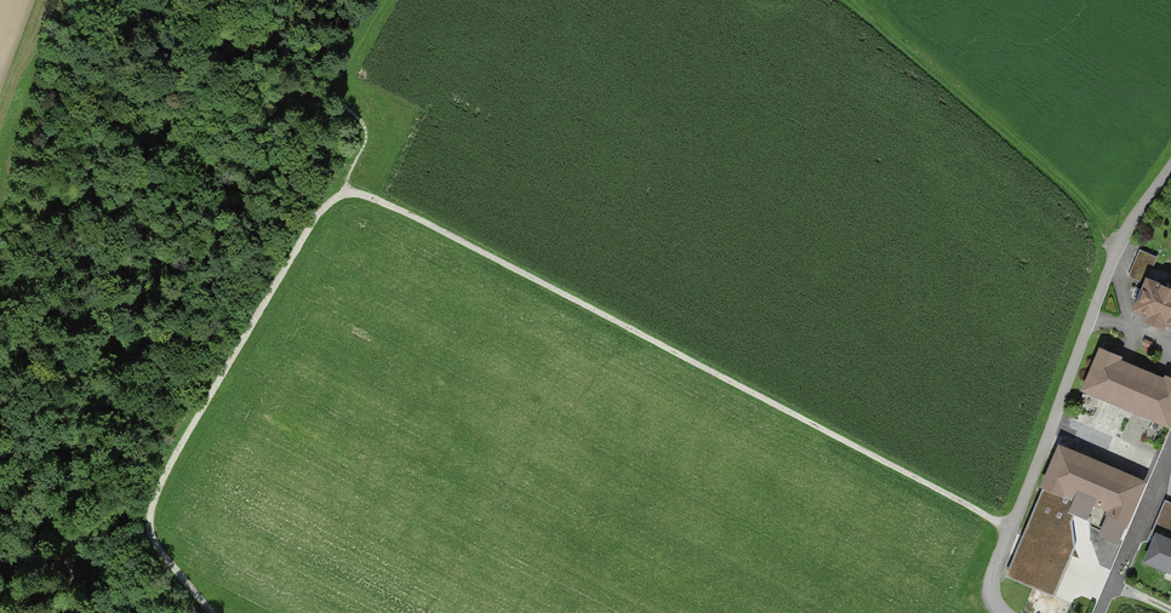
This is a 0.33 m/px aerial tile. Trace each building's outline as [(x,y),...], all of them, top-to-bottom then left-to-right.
[(1157,254),(1139,247),(1128,273),(1146,280),(1157,254)] [(1150,272),(1134,310),(1170,326),(1170,281),(1150,272)] [(1099,349),(1081,392),(1170,428),(1170,427),(1170,378),(1099,349)] [(1143,482),(1061,446),(1005,575),(1053,596),(1075,547),(1072,521),(1075,513),(1088,519),(1094,504),(1108,510),(1099,533),(1118,541),(1143,482)] [(1164,507),(1156,526),(1170,532),(1170,510),(1164,507)] [(1157,535),(1146,560),(1170,570),(1170,541),(1157,535)]
